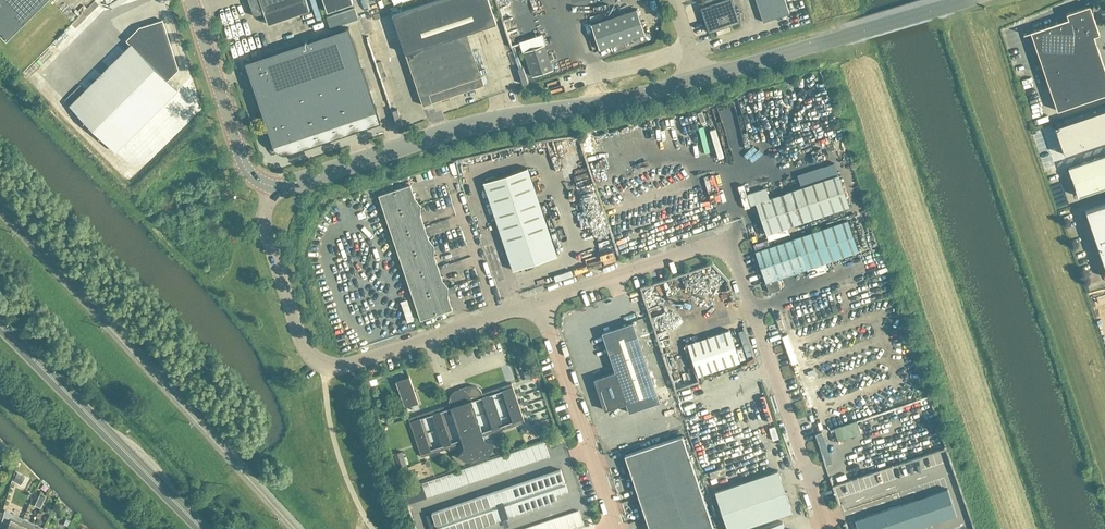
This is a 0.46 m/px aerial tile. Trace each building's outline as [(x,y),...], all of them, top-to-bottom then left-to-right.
[(5,40),(46,0),(0,0),(0,35),(5,40)] [(261,2),(251,5),(254,16),(265,12),(265,13),(269,25),(310,11),(307,0),(260,0),(261,2)] [(352,0),(324,0),(328,11),(353,2),(352,0)] [(467,32),(497,22),(489,0),(433,0),(393,14),(423,105),(485,84),(467,32)] [(500,13),(515,9),(513,4),(515,3),(514,0),(510,0),(507,1),(507,0),(497,0),(500,13)] [(733,0),(722,0),(701,7),(709,32),(740,21),(733,0)] [(785,0),(756,0),(763,21),(781,16),(790,13),(785,0)] [(1094,16),(1090,5),(1079,9),(1067,13),(1069,18),(1066,19),(1058,22),(1056,22),(1047,25),(1045,26),(1037,29),(1034,29),(1035,30),(1031,31),(1032,34),(1042,65),(1098,46),(1094,36),(1100,34),(1094,16)] [(637,10),(593,25),(601,49),(645,34),(637,10)] [(116,151),(178,90),(167,79),(178,69),(163,20),(139,27),(127,39),(132,44),(129,47),(70,105),(116,151)] [(377,110),(349,27),(267,55),(245,62),(273,145),(302,135),(342,122),(377,110)] [(553,69),(545,44),(524,51),(533,76),(553,69)] [(1098,46),(1042,65),(1058,110),(1104,94),(1104,67),(1098,46)] [(1055,126),(1065,155),(1104,141),(1104,109),(1055,126)] [(1069,167),(1079,196),(1104,187),(1104,155),(1069,167)] [(557,255),(528,167),(484,182),(513,270),(557,255)] [(849,206),(839,175),(770,198),(766,188),(747,194),(751,204),(756,202),(767,234),(849,206)] [(418,205),(411,184),(379,195),(386,216),(418,205)] [(1086,210),(1104,266),(1104,204),(1086,210)] [(425,226),(418,205),(386,216),(393,236),(425,226)] [(824,262),(859,251),(848,220),(797,237),(756,251),(766,282),(770,292),(781,288),(778,278),(807,268),(824,262)] [(432,246),(425,226),(393,236),(400,257),(432,246)] [(767,239),(754,244),(756,250),(769,245),(767,239)] [(439,267),(432,246),(400,257),(407,278),(439,267)] [(446,288),(439,267),(407,278),(414,298),(446,288)] [(670,281),(642,289),(647,305),(678,296),(677,291),(673,292),(670,281)] [(453,309),(446,288),(414,298),(421,319),(453,309)] [(406,298),(400,300),(407,320),(413,318),(406,298)] [(376,327),(393,321),(388,308),(371,314),(376,327)] [(595,379),(605,409),(626,402),(629,412),(660,402),(633,322),(602,332),(616,372),(595,379)] [(729,329),(688,343),(698,375),(740,361),(729,329)] [(419,403),(414,388),(409,375),(409,376),(397,381),(396,379),(400,391),(401,395),(405,407),(410,406),(411,406),(418,403),(419,403)] [(524,418),(512,383),(483,392),(482,391),(481,390),(480,389),(479,387),(477,386),(475,385),(473,385),(471,385),(469,386),(458,389),(458,390),(457,390),(456,390),(455,390),(454,391),(453,392),(452,393),(451,394),(451,395),(450,396),(450,397),(449,398),(449,399),(449,400),(449,401),(449,402),(450,403),(450,404),(438,408),(409,417),(422,456),(463,443),(464,447),(465,447),(459,454),(460,455),(461,456),(462,457),(463,458),(466,459),(468,459),(469,460),(472,460),(473,460),(474,460),(476,460),(477,460),(479,460),(480,459),(481,459),(483,458),(485,457),(486,456),(488,455),(489,454),(490,453),(491,452),(491,450),(493,448),(493,447),(494,445),(494,443),(495,441),(495,439),(494,439),(494,441),(494,442),(486,440),(484,435),(525,422),(524,418)] [(774,425),(768,427),(773,440),(778,438),(774,425)] [(683,435),(625,454),(650,528),(714,528),(683,435)] [(545,441),(422,483),(427,497),(550,456),(545,441)] [(407,465),(402,450),(393,453),(399,468),(407,465)] [(769,462),(782,457),(779,450),(766,454),(769,462)] [(561,469),(432,512),(436,525),(565,481),(561,469)] [(778,470),(715,491),(728,528),(739,528),(792,511),(778,470)] [(17,471),(13,478),(19,482),(23,474),(17,471)] [(565,481),(436,525),(437,527),(498,506),(504,504),(566,483),(565,481)] [(566,483),(504,504),(508,516),(551,502),(551,501),(557,499),(556,495),(568,491),(566,483)] [(957,514),(948,488),(907,502),(855,519),(858,528),(913,528),(916,528),(957,514)] [(40,507),(46,494),(41,491),(35,504),(40,507)] [(437,527),(438,528),(472,528),(502,519),(498,506),(437,527)] [(23,518),(4,509),(0,524),(0,525),(6,528),(5,528),(18,528),(23,518)] [(523,528),(571,528),(585,524),(580,510),(523,528)] [(33,522),(23,518),(18,528),(30,528),(33,522)]
